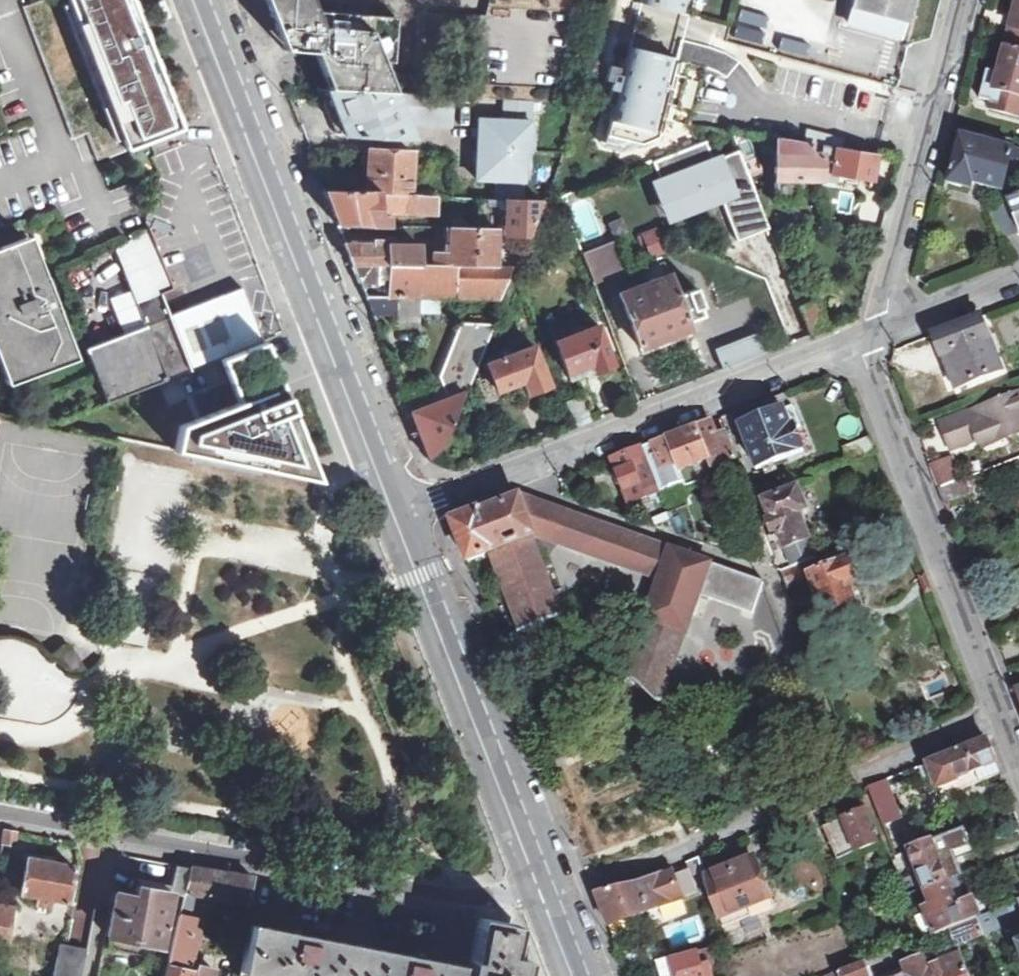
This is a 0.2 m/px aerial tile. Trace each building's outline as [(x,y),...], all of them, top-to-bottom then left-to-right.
[(136,0),(70,0),(130,155),(188,133),(136,0)] [(164,17),(171,14),(166,0),(158,0),(164,17)] [(284,51),(303,52),(299,51),(296,51),(293,49),(289,48),(287,46),(284,43),(282,41),(280,38),(278,35),(277,31),(276,28),(276,25),(275,21),(277,0),(264,0),(284,51)] [(275,21),(276,25),(276,28),(277,31),(278,35),(280,38),(282,41),(284,43),(287,46),(289,48),(293,49),(296,51),(299,51),(303,52),(316,53),(325,77),(334,77),(334,89),(394,93),(387,76),(376,74),(378,63),(382,63),(392,64),(395,17),(342,15),(342,22),(328,22),(328,14),(318,14),(311,0),(277,0),(275,21)] [(486,2),(481,23),(464,97),(558,103),(582,0),(486,0),(486,2)] [(670,9),(672,0),(636,0),(670,9)] [(910,0),(854,0),(848,22),(900,36),(910,0)] [(1014,15),(1018,15),(1015,30),(1011,29),(1006,48),(1018,51),(1018,0),(1014,15)] [(658,56),(618,45),(599,117),(639,128),(658,56)] [(989,107),(1018,115),(1018,51),(1006,48),(995,90),(989,107)] [(382,63),(378,63),(376,74),(387,76),(382,63)] [(334,89),(334,77),(325,77),(329,90),(334,89)] [(404,121),(452,123),(454,97),(394,93),(334,89),(329,90),(327,89),(328,91),(345,134),(411,138),(404,121)] [(345,134),(328,91),(319,91),(336,134),(345,134)] [(484,118),(483,149),(478,148),(477,177),(525,178),(525,150),(530,150),(531,119),(484,118)] [(973,183),(1003,191),(1009,169),(1018,172),(1018,151),(962,136),(949,184),(972,190),(973,183)] [(777,138),(776,200),(797,200),(797,179),(821,180),(820,145),(777,138)] [(706,140),(653,161),(660,181),(654,183),(667,216),(720,195),(738,240),(769,228),(739,151),(714,160),(706,140)] [(821,180),(844,182),(845,174),(871,178),(874,153),(820,145),(821,180)] [(410,187),(412,152),(369,150),(366,192),(410,195),(410,187)] [(980,191),(979,194),(1000,200),(1003,191),(973,183),(972,190),(980,191)] [(438,196),(410,195),(366,192),(324,190),(338,225),(371,227),(371,205),(382,206),(383,202),(390,202),(390,213),(438,214),(438,196)] [(545,202),(544,202),(538,220),(565,209),(560,196),(545,202)] [(1008,201),(1018,228),(1018,197),(1008,201)] [(539,201),(508,199),(507,227),(507,235),(526,234),(539,201)] [(989,208),(1002,240),(1005,239),(1006,238),(1017,234),(1018,233),(1018,228),(1008,201),(989,208)] [(609,221),(613,237),(628,233),(623,217),(609,221)] [(495,266),(497,227),(452,226),(451,253),(451,265),(495,266)] [(111,402),(189,371),(169,316),(161,294),(174,289),(149,228),(123,248),(117,251),(147,328),(89,352),(111,402)] [(657,229),(641,233),(647,258),(664,253),(657,229)] [(582,254),(594,283),(627,270),(615,241),(582,254)] [(18,376),(77,353),(61,312),(65,311),(53,280),(50,281),(35,242),(0,255),(0,330),(18,376)] [(420,246),(345,246),(353,265),(421,265),(420,246)] [(436,265),(451,265),(451,253),(436,253),(436,265)] [(621,294),(641,347),(690,329),(688,324),(707,317),(696,288),(677,295),(664,262),(650,268),(655,281),(621,294)] [(511,266),(495,266),(451,265),(436,265),(421,265),(353,265),(359,282),(369,283),(368,289),(378,289),(379,283),(388,283),(388,298),(404,299),(419,298),(498,301),(511,266)] [(419,298),(404,299),(388,298),(366,298),(372,314),(397,315),(398,324),(418,325),(419,298)] [(800,307),(811,335),(827,329),(816,301),(800,307)] [(981,317),(933,336),(942,357),(948,355),(961,387),(1002,371),(981,317)] [(447,398),(462,392),(465,393),(493,323),(459,323),(438,377),(447,398)] [(556,340),(568,372),(591,363),(594,370),(613,364),(598,323),(556,340)] [(189,371),(45,428),(343,483),(344,482),(287,333),(189,371)] [(716,351),(723,369),(763,353),(757,336),(716,351)] [(545,387),(548,385),(534,345),(504,357),(486,364),(490,372),(472,379),(484,406),(501,399),(519,392),(527,390),(528,394),(545,387)] [(484,406),(472,379),(465,398),(470,411),(484,406)] [(575,427),(591,421),(579,389),(562,395),(575,427)] [(441,446),(462,392),(447,398),(417,409),(414,401),(407,404),(410,412),(428,458),(441,446)] [(941,425),(951,451),(985,438),(989,446),(1018,435),(1018,404),(1015,396),(941,425)] [(758,470),(803,450),(794,427),(800,424),(793,406),(762,418),(759,411),(740,418),(743,426),(741,426),(758,470)] [(692,464),(706,459),(709,468),(737,457),(732,446),(727,431),(717,435),(712,422),(681,434),(692,464)] [(698,476),(692,464),(681,434),(652,445),(644,448),(661,492),(685,483),(687,487),(700,482),(698,476)] [(614,459),(631,504),(661,492),(644,448),(614,459)] [(965,478),(939,488),(945,504),(971,494),(965,478)] [(783,573),(818,559),(810,540),(800,513),(806,511),(802,498),(798,489),(766,501),(770,515),(767,517),(773,534),(767,537),(772,556),(771,565),(770,568),(773,569),(781,572),(783,573)] [(567,513),(519,496),(518,499),(479,513),(479,511),(453,521),(468,562),(491,553),(521,631),(522,633),(542,625),(547,639),(567,631),(531,538),(535,536),(660,580),(627,675),(636,681),(657,701),(662,700),(699,596),(703,596),(753,615),(764,583),(764,582),(710,563),(694,557),(687,555),(671,549),(567,513)] [(701,543),(688,506),(669,513),(677,535),(701,543)] [(772,556),(767,537),(763,527),(746,533),(750,561),(771,565),(772,556)] [(783,573),(787,587),(811,578),(835,638),(865,626),(848,583),(854,580),(843,550),(835,553),(818,559),(783,573)] [(980,781),(1001,773),(997,763),(993,755),(988,741),(930,763),(935,778),(939,786),(940,789),(960,781),(959,778),(977,771),(980,781)] [(869,787),(885,827),(902,819),(887,780),(869,787)] [(863,812),(859,800),(840,807),(845,819),(863,812)] [(866,811),(863,812),(845,819),(843,820),(858,854),(881,846),(866,811)] [(17,831),(4,829),(2,844),(14,846),(17,832),(17,831)] [(950,881),(944,862),(940,863),(932,842),(909,850),(925,890),(946,882),(950,881)] [(707,876),(708,888),(724,928),(774,909),(756,858),(707,876)] [(27,859),(21,894),(38,897),(37,905),(49,907),(51,899),(68,902),(75,868),(27,859)] [(170,883),(169,891),(172,892),(171,894),(182,896),(184,890),(190,867),(175,864),(170,883)] [(206,894),(247,902),(253,877),(229,873),(190,867),(184,890),(206,894)] [(691,882),(704,881),(703,869),(690,869),(691,882)] [(639,883),(597,893),(610,927),(682,899),(670,870),(639,883)] [(170,883),(127,875),(123,894),(116,893),(108,937),(161,947),(171,894),(172,892),(169,891),(170,883)] [(925,890),(931,904),(922,907),(934,936),(947,932),(977,919),(971,901),(957,907),(946,882),(925,890)] [(211,970),(190,965),(196,938),(191,936),(195,920),(201,920),(206,894),(184,890),(182,896),(165,975),(210,975),(211,970)] [(977,919),(983,934),(1018,920),(1018,903),(977,919)] [(6,945),(11,923),(16,924),(19,910),(13,909),(14,907),(0,904),(0,944),(6,945)] [(467,975),(525,975),(528,960),(513,957),(519,925),(478,918),(469,966),(467,975)] [(947,932),(954,947),(984,935),(983,934),(977,919),(947,932)] [(239,975),(467,975),(469,966),(467,966),(411,955),(393,952),(390,951),(328,939),(326,939),(307,935),(264,926),(250,924),(239,975)] [(307,935),(326,939),(327,930),(317,929),(308,929),(307,935)] [(411,955),(412,949),(402,945),(394,943),(393,952),(411,955)] [(86,950),(61,944),(54,975),(81,975),(86,950)] [(701,967),(697,951),(657,963),(661,975),(704,975),(709,975),(706,966),(701,967)] [(917,975),(966,975),(958,956),(926,969),(922,959),(912,963),(917,975)] [(837,974),(838,975),(874,975),(868,962),(863,965),(837,974)] [(902,967),(906,975),(917,975),(912,963),(902,967)]
